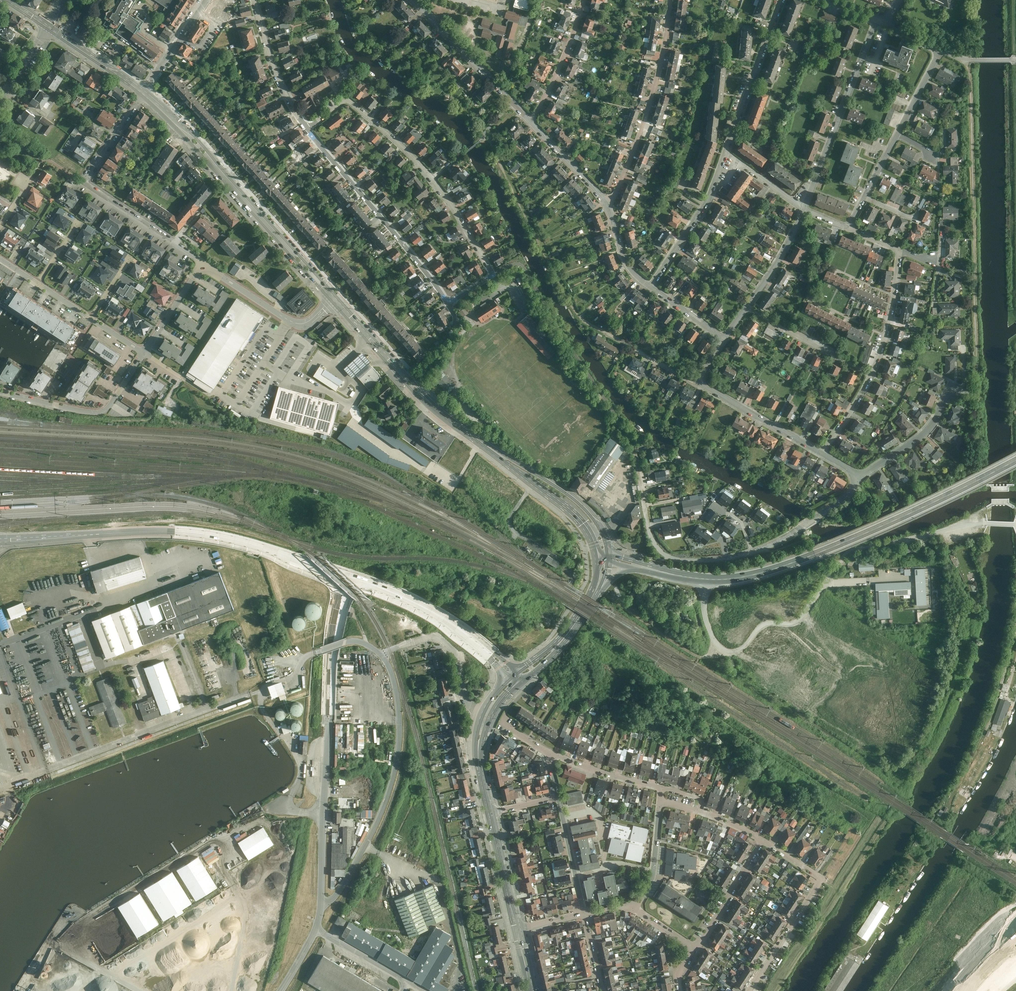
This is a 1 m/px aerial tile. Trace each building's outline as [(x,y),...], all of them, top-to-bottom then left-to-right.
[(26,4),(36,10),(42,0),(29,0),(26,4)] [(138,34),(146,22),(138,18),(137,19),(130,15),(137,3),(137,0),(112,0),(119,4),(113,14),(112,13),(105,22),(107,23),(105,27),(109,30),(109,29),(117,34),(131,44),(138,34)] [(197,0),(154,0),(166,8),(164,11),(167,13),(163,20),(178,29),(197,0)] [(403,13),(410,7),(404,0),(401,3),(397,7),(403,13)] [(513,6),(514,6),(513,11),(507,10),(506,15),(505,18),(508,19),(508,20),(506,21),(506,23),(507,24),(506,26),(491,22),(492,21),(483,18),(481,23),(479,24),(478,28),(483,29),(480,36),(490,39),(491,32),(492,33),(493,35),(495,35),(497,34),(498,34),(494,46),(498,47),(500,48),(501,50),(503,50),(501,57),(509,59),(514,42),(513,42),(518,24),(526,26),(529,17),(523,15),(525,9),(529,10),(532,0),(515,0),(513,6)] [(592,0),(590,6),(599,9),(600,2),(592,0)] [(753,14),(765,18),(771,0),(758,0),(753,14)] [(796,18),(803,1),(801,0),(792,0),(787,14),(796,18)] [(274,2),(265,4),(267,13),(272,12),(276,11),(274,2)] [(238,9),(240,18),(251,15),(248,6),(238,9)] [(403,13),(409,20),(416,14),(410,7),(403,13)] [(839,17),(824,11),(821,17),(836,23),(839,17)] [(21,30),(27,21),(16,13),(10,22),(21,30)] [(563,13),(560,20),(569,22),(571,16),(570,15),(564,13),(563,13)] [(675,13),(674,21),(684,22),(685,14),(675,13)] [(780,33),(789,36),(796,18),(787,14),(780,33)] [(584,23),(593,26),(595,19),(587,16),(584,23)] [(653,16),(651,28),(660,29),(662,18),(653,16)] [(414,25),(420,31),(427,25),(421,18),(414,25)] [(188,39),(195,44),(201,35),(202,36),(209,24),(200,19),(188,39)] [(236,21),(237,28),(246,26),(244,19),(236,21)] [(86,40),(94,28),(84,22),(83,23),(79,20),(77,23),(78,25),(75,30),(76,34),(86,40)] [(569,22),(560,20),(559,22),(558,22),(556,26),(567,29),(569,22)] [(684,22),(674,21),(673,29),(683,30),(684,22)] [(18,31),(6,23),(0,32),(0,36),(11,43),(18,31)] [(593,26),(584,23),(582,30),(594,35),(596,30),(592,29),(593,26)] [(427,25),(420,31),(426,37),(433,31),(427,25)] [(852,49),(860,30),(851,26),(843,46),(852,49)] [(256,46),(251,27),(241,30),(246,48),(256,46)] [(743,27),(741,44),(753,44),(754,36),(754,29),(743,27)] [(651,28),(650,35),(659,36),(660,29),(651,28)] [(173,34),(165,29),(161,36),(168,41),(173,34)] [(285,29),(274,31),(276,39),(287,36),(285,29)] [(138,34),(131,44),(144,54),(142,56),(155,64),(163,51),(159,48),(138,34)] [(650,35),(648,42),(657,43),(659,36),(650,35)] [(430,43),(436,50),(444,43),(437,37),(430,43)] [(802,58),(808,40),(802,37),(795,56),(802,58)] [(551,45),(559,48),(562,41),(552,38),(551,42),(552,42),(551,45)] [(579,39),(576,46),(585,49),(588,43),(579,39)] [(287,40),(277,43),(280,52),(283,51),(283,52),(290,50),(287,40)] [(712,61),(715,42),(709,40),(705,60),(712,61)] [(648,42),(646,54),(655,55),(657,43),(648,42)] [(179,51),(188,57),(193,48),(185,43),(179,51)] [(436,50),(442,56),(449,50),(444,43),(436,50)] [(911,61),(916,48),(905,43),(901,53),(899,53),(898,52),(898,51),(889,47),(885,59),(891,62),(891,63),(910,70),(913,62),(911,61)] [(752,52),(753,44),(741,44),(740,60),(752,62),(752,52)] [(559,48),(551,45),(548,52),(557,55),(559,48)] [(770,64),(779,67),(786,49),(777,45),(773,55),(770,64)] [(576,46),(573,53),(583,57),(585,53),(584,53),(585,49),(576,46)] [(65,49),(55,63),(67,72),(71,67),(77,57),(65,49)] [(672,49),(670,56),(679,58),(680,51),(672,49)] [(126,55),(120,62),(130,69),(135,62),(126,55)] [(248,59),(252,70),(263,67),(259,55),(248,59)] [(282,60),(286,68),(300,61),(297,57),(293,59),(291,55),(282,60)] [(448,62),(454,68),(461,62),(455,55),(453,58),(448,62)] [(448,62),(453,58),(450,56),(442,62),(445,65),(448,62)] [(670,56),(669,63),(678,65),(679,58),(670,56)] [(842,78),(848,60),(839,57),(833,74),(842,78)] [(539,60),(536,67),(548,72),(551,64),(545,62),(539,59),(539,60)] [(567,67),(575,71),(578,65),(572,62),(570,61),(567,67)] [(91,68),(82,62),(76,70),(71,67),(67,72),(84,84),(88,78),(85,76),(91,68)] [(138,62),(132,70),(142,77),(148,69),(138,62)] [(461,62),(454,68),(459,74),(467,68),(461,62)] [(669,63),(667,71),(676,73),(678,65),(669,63)] [(763,81),(773,84),(779,67),(770,64),(767,72),(763,81)] [(337,65),(323,73),(326,77),(330,75),(333,80),(343,75),(337,65)] [(716,65),(714,83),(726,84),(726,76),(727,66),(716,65)] [(267,78),(263,67),(252,70),(255,81),(267,78)] [(548,72),(536,67),(532,76),(533,76),(540,79),(544,81),(548,72)] [(567,67),(564,74),(572,78),(575,71),(567,67)] [(642,73),(650,76),(652,69),(643,67),(642,73)] [(290,75),(294,83),(303,79),(299,69),(294,72),(295,73),(290,75)] [(953,75),(941,69),(936,78),(951,86),(956,77),(956,76),(953,75)] [(45,83),(55,90),(63,77),(53,70),(45,83)] [(95,74),(93,73),(86,82),(100,91),(103,86),(99,84),(102,79),(101,78),(103,75),(97,71),(95,74)] [(175,71),(167,78),(171,83),(178,76),(175,71)] [(667,71),(665,78),(674,80),(676,73),(667,71)] [(314,81),(301,87),(306,95),(301,97),(303,102),(302,102),(307,110),(312,107),(314,111),(321,106),(317,100),(319,99),(316,94),(314,96),(313,94),(330,84),(326,77),(323,73),(312,78),(314,81)] [(466,81),(471,76),(468,73),(466,74),(462,78),(461,79),(462,80),(461,80),(467,86),(469,84),(466,81)] [(640,80),(649,82),(650,76),(642,73),(640,80)] [(472,88),(479,81),(473,74),(471,76),(466,81),(469,84),(472,88)] [(182,80),(178,76),(171,83),(175,87),(182,80)] [(877,84),(863,79),(859,88),(874,94),(877,84)] [(186,84),(182,80),(175,87),(178,91),(186,84)] [(533,86),(539,89),(541,84),(538,82),(532,80),(531,82),(534,84),(533,86)] [(638,87),(647,89),(649,82),(640,80),(638,87)] [(353,95),(359,99),(362,96),(366,99),(370,93),(368,92),(369,90),(358,81),(354,85),(358,88),(353,95)] [(530,89),(529,92),(536,95),(540,89),(539,89),(533,86),(534,84),(531,82),(527,81),(525,87),(530,89)] [(558,87),(566,92),(569,85),(561,81),(558,87)] [(124,104),(130,96),(114,83),(108,92),(124,104)] [(726,84),(714,83),(712,102),(722,103),(724,103),(725,94),(726,84)] [(942,88),(933,83),(928,92),(941,99),(945,91),(946,90),(942,88)] [(190,89),(186,84),(178,91),(182,96),(190,89)] [(837,102),(843,87),(834,84),(828,98),(837,102)] [(264,97),(273,93),(270,86),(261,90),(264,97)] [(484,102),(493,93),(486,86),(482,90),(477,95),(478,95),(484,102)] [(558,87),(554,94),(559,97),(562,98),(566,92),(558,87)] [(638,87),(636,93),(645,96),(647,89),(638,87)] [(477,95),(482,90),(479,88),(473,94),(476,97),(478,95),(477,95)] [(905,98),(907,93),(898,88),(895,94),(905,98)] [(41,109),(51,96),(41,89),(32,102),(41,109)] [(194,93),(190,89),(182,96),(186,100),(194,93)] [(754,109),(764,112),(770,95),(760,91),(757,101),(754,109)] [(533,102),(536,95),(529,92),(526,98),(533,102)] [(198,97),(194,93),(186,100),(190,104),(198,97)] [(662,94),(659,101),(668,104),(671,97),(662,94)] [(202,102),(198,97),(190,104),(194,108),(202,102)] [(256,103),(258,108),(264,105),(267,104),(264,97),(260,99),(261,101),(256,103)] [(365,104),(372,110),(378,102),(371,97),(365,104)] [(548,107),(555,111),(557,108),(561,110),(563,106),(556,103),(551,100),(548,107)] [(58,101),(50,113),(59,118),(67,106),(58,101)] [(659,101),(657,108),(666,111),(668,104),(659,101)] [(936,107),(924,101),(919,111),(933,118),(936,112),(938,108),(936,107)] [(205,106),(202,102),(194,108),(198,113),(205,106)] [(285,111),(280,102),(266,109),(265,109),(268,114),(270,118),(285,111)] [(710,102),(708,120),(720,121),(721,112),(722,103),(712,102),(710,102)] [(902,106),(891,102),(889,107),(900,111),(902,106)] [(265,109),(266,109),(264,105),(258,108),(263,116),(268,114),(265,109)] [(209,110),(205,106),(198,113),(202,117),(209,110)] [(555,111),(548,107),(544,113),(558,121),(560,117),(554,113),(555,111)] [(386,108),(380,116),(389,122),(392,118),(391,117),(394,114),(386,108)] [(657,108),(655,114),(664,117),(666,111),(657,108)] [(884,124),(889,126),(895,110),(890,108),(884,124)] [(28,126),(35,116),(25,109),(18,120),(28,126)] [(104,109),(97,119),(102,122),(101,123),(107,127),(108,126),(111,128),(118,117),(115,116),(115,114),(110,110),(109,112),(104,109)] [(630,115),(638,118),(640,111),(632,109),(630,115)] [(747,128),(757,132),(764,112),(754,109),(750,118),(747,128)] [(866,115),(851,109),(847,119),(862,124),(866,115)] [(213,114),(209,110),(202,117),(205,121),(213,114)] [(140,111),(133,122),(146,130),(149,124),(146,123),(150,117),(140,111)] [(825,133),(832,115),(823,111),(816,129),(825,133)] [(217,119),(213,114),(205,121),(209,126),(217,119)] [(333,119),(339,126),(341,125),(340,124),(344,120),(340,114),(333,119)] [(655,114),(652,122),(661,125),(664,117),(655,114)] [(627,122),(635,125),(638,118),(630,115),(627,122)] [(54,123),(46,118),(43,116),(40,120),(42,122),(37,128),(47,135),(54,124),(54,123)] [(392,126),(398,132),(405,125),(404,124),(407,121),(402,117),(399,120),(398,120),(392,126)] [(287,130),(295,125),(290,118),(282,123),(287,130)] [(221,123),(217,119),(209,126),(213,130),(221,123)] [(333,119),(327,124),(332,130),(337,126),(338,127),(339,126),(333,119)] [(360,133),(367,125),(360,119),(354,128),(360,133)] [(720,121),(708,120),(706,138),(709,139),(718,142),(719,130),(720,121)] [(933,127),(921,120),(915,131),(928,137),(933,127)] [(106,129),(93,121),(87,130),(99,139),(106,129)] [(525,129),(517,121),(507,131),(515,139),(525,129)] [(625,129),(633,132),(635,125),(627,122),(625,129)] [(225,127),(221,123),(213,130),(217,134),(225,127)] [(132,124),(125,134),(135,140),(138,135),(135,133),(138,128),(132,124)] [(229,132),(225,127),(217,134),(221,139),(229,132)] [(415,128),(405,139),(410,144),(413,141),(415,143),(423,135),(415,128)] [(631,138),(633,132),(625,129),(623,135),(631,138)] [(815,132),(810,129),(807,135),(813,137),(814,135),(815,132)] [(958,147),(958,129),(948,129),(948,148),(958,147)] [(297,143),(304,137),(298,130),(290,136),(294,140),(291,143),(293,146),(297,143)] [(560,142),(567,135),(562,130),(555,136),(560,142)] [(233,136),(229,132),(221,139),(225,143),(233,136)] [(370,138),(375,143),(378,140),(381,137),(375,132),(370,138)] [(536,141),(530,134),(523,141),(529,147),(536,141)] [(567,135),(560,142),(565,147),(572,141),(567,135)] [(117,146),(125,151),(129,145),(131,147),(133,143),(123,136),(117,146)] [(236,140),(233,136),(225,143),(229,147),(236,140)] [(332,146),(338,152),(345,146),(339,139),(332,146)] [(709,139),(703,155),(713,159),(716,151),(719,142),(718,142),(709,139)] [(814,161),(821,143),(812,139),(805,157),(814,161)] [(240,144),(236,140),(229,147),(232,151),(240,144)] [(643,147),(652,151),(655,144),(646,140),(643,147)] [(302,148),(308,154),(314,149),(309,142),(302,148)] [(748,146),(742,142),(737,150),(749,158),(755,150),(748,146)] [(852,164),(855,165),(858,157),(862,147),(859,146),(849,142),(842,160),(852,164)] [(164,174),(180,150),(169,143),(152,167),(164,174)] [(244,149),(240,144),(232,151),(236,156),(244,149)] [(388,144),(383,150),(390,156),(393,152),(392,151),(394,149),(388,144)] [(423,144),(417,150),(422,155),(428,149),(423,144)] [(110,156),(118,161),(125,151),(117,146),(110,156)] [(535,153),(540,159),(548,153),(542,147),(535,153)] [(643,147),(641,154),(650,157),(652,151),(643,147)] [(84,151),(82,150),(76,158),(85,165),(91,156),(90,155),(92,153),(85,148),(84,151)] [(917,153),(906,148),(902,157),(912,162),(913,160),(917,153)] [(248,153),(244,149),(236,156),(240,160),(248,153)] [(439,150),(429,160),(434,165),(437,163),(440,166),(444,163),(439,157),(443,154),(439,150)] [(761,155),(755,150),(749,158),(761,167),(767,159),(761,155)] [(344,160),(349,165),(356,159),(350,152),(344,158),(345,159),(344,160)] [(614,158),(621,161),(624,155),(616,152),(614,158)] [(177,181),(196,163),(187,153),(177,161),(183,167),(172,177),(177,181)] [(252,157),(248,153),(240,160),(244,164),(252,157)] [(548,153),(540,159),(546,166),(554,159),(548,153)] [(641,154),(638,160),(647,164),(650,157),(641,154)] [(318,166),(324,160),(319,155),(313,160),(318,166)] [(581,155),(577,159),(581,163),(585,159),(581,155)] [(703,155),(697,171),(698,171),(707,175),(710,167),(713,159),(703,155)] [(407,162),(401,156),(395,162),(401,168),(405,164),(407,162)] [(256,162),(252,157),(244,164),(248,169),(256,162)] [(611,165),(619,168),(621,161),(614,158),(611,165)] [(119,165),(109,159),(104,166),(114,173),(119,165)] [(638,160),(634,169),(643,173),(647,164),(638,160)] [(919,162),(913,160),(912,162),(910,166),(912,167),(915,169),(919,162)] [(904,166),(893,161),(889,170),(900,175),(903,167),(904,166)] [(260,166),(256,162),(248,169),(252,173),(260,166)] [(781,166),(774,162),(767,172),(780,181),(788,171),(781,166)] [(552,170),(557,176),(564,170),(559,164),(552,170)] [(855,165),(852,164),(845,181),(858,186),(861,178),(864,169),(855,165)] [(607,174),(615,177),(619,168),(611,165),(607,174)] [(938,172),(925,165),(920,175),(933,182),(935,177),(938,172)] [(951,165),(944,166),(944,176),(949,176),(949,184),(959,184),(959,165),(958,165),(951,165)] [(263,170),(260,166),(252,173),(256,177),(263,170)] [(188,173),(197,182),(203,176),(195,167),(188,173)] [(361,167),(355,173),(360,179),(366,173),(361,167)] [(458,167),(450,174),(456,180),(458,178),(462,183),(468,177),(458,167)] [(100,172),(104,174),(102,177),(108,181),(110,178),(108,176),(110,173),(103,169),(100,172)] [(330,180),(336,175),(331,169),(324,174),(330,180)] [(47,185),(52,176),(44,170),(38,179),(39,180),(37,182),(43,186),(45,184),(47,185)] [(267,175),(263,170),(256,177),(260,181),(267,175)] [(564,170),(557,176),(562,181),(569,175),(564,170)] [(415,183),(416,185),(421,182),(412,172),(411,174),(408,171),(402,177),(403,179),(402,180),(406,185),(408,184),(410,186),(415,183)] [(671,185),(678,188),(683,174),(676,171),(671,185)] [(708,175),(707,175),(698,171),(695,179),(692,187),(702,190),(708,175)] [(748,183),(753,178),(744,171),(735,183),(744,190),(748,183)] [(794,176),(788,171),(780,181),(794,191),(801,181),(794,176)] [(615,177),(607,174),(603,183),(611,187),(615,177)] [(271,179),(267,175),(260,181),(263,186),(271,179)] [(940,180),(935,177),(933,182),(931,184),(941,189),(940,180)] [(565,185),(571,191),(578,184),(572,178),(565,185)] [(764,185),(753,178),(748,183),(749,184),(760,191),(764,185)] [(890,181),(884,178),(880,186),(889,190),(892,184),(893,182),(890,181)] [(275,183),(271,179),(263,186),(267,190),(275,183)] [(372,180),(366,185),(371,192),(377,186),(372,180)] [(627,188),(636,192),(639,185),(630,181),(627,188)] [(330,190),(333,194),(342,186),(339,182),(330,190)] [(414,192),(420,200),(429,193),(421,182),(416,185),(419,189),(414,192)] [(279,187),(275,183),(267,190),(271,194),(279,187)] [(744,190),(735,183),(729,191),(726,196),(725,196),(734,203),(739,197),(744,190)] [(578,184),(571,191),(576,196),(583,189),(578,184)] [(206,185),(199,192),(207,199),(214,191),(206,185)] [(59,199),(66,204),(75,190),(67,186),(59,199)] [(342,186),(333,194),(336,198),(345,190),(342,186)] [(283,192),(279,187),(271,194),(275,199),(283,192)] [(719,191),(726,196),(729,191),(722,187),(719,191)] [(903,190),(897,187),(891,200),(904,206),(906,200),(899,197),(903,190)] [(128,196),(135,201),(141,192),(133,188),(128,196)] [(627,188),(624,195),(633,198),(636,192),(627,188)] [(66,204),(73,208),(82,195),(75,190),(66,204)] [(345,190),(336,198),(339,202),(349,194),(345,190)] [(43,197),(34,191),(28,200),(37,206),(43,197)] [(135,201),(143,206),(148,197),(141,192),(135,201)] [(192,200),(201,207),(207,199),(199,192),(192,200)] [(287,196),(283,192),(275,199),(279,203),(287,196)] [(462,193),(455,197),(460,204),(468,199),(464,192),(462,193)] [(384,203),(388,199),(383,193),(377,199),(382,205),(384,203)] [(825,208),(829,197),(824,195),(819,193),(815,205),(825,209),(825,208)] [(349,194),(339,202),(343,206),(352,198),(349,194)] [(579,201),(584,207),(592,201),(587,194),(579,201)] [(917,206),(921,197),(914,194),(913,196),(910,201),(910,202),(917,206)] [(621,201),(630,205),(633,198),(624,195),(621,201)] [(777,198),(771,195),(768,200),(773,203),(777,198)] [(290,200),(287,196),(279,203),(283,207),(290,200)] [(143,206),(151,211),(157,203),(148,197),(143,206)] [(741,198),(739,197),(734,203),(736,204),(745,210),(750,204),(741,198)] [(836,212),(840,201),(835,199),(830,197),(829,197),(825,208),(835,213),(836,212)] [(232,209),(222,198),(214,206),(224,217),(232,209)] [(440,206),(435,199),(428,204),(433,211),(440,206)] [(79,214),(86,218),(95,204),(88,200),(79,214)] [(192,200),(178,217),(175,215),(168,223),(180,231),(201,207),(192,200)] [(294,205),(290,200),(283,207),(287,212),(294,205)] [(681,201),(678,206),(690,213),(694,206),(685,200),(684,203),(681,201)] [(592,201),(584,207),(588,213),(596,206),(592,201)] [(621,201),(618,208),(627,212),(630,205),(621,201)] [(846,216),(850,204),(845,203),(840,201),(836,212),(846,216)] [(355,202),(346,210),(350,214),(359,206),(355,202)] [(151,211),(160,217),(166,209),(157,203),(151,211)] [(718,203),(713,212),(722,217),(726,208),(718,203)] [(86,218),(94,223),(103,209),(95,204),(86,218)] [(950,207),(944,207),(944,219),(959,219),(959,207),(957,207),(957,204),(949,204),(950,207)] [(298,209),(294,205),(287,212),(290,216),(298,209)] [(873,222),(879,210),(868,205),(863,217),(873,222)] [(362,210),(359,206),(350,214),(353,218),(362,210)] [(388,211),(393,217),(399,212),(395,206),(388,211)] [(530,212),(534,215),(538,211),(534,207),(530,212)] [(793,212),(785,207),(781,213),(788,219),(793,212)] [(160,217),(168,223),(175,215),(166,209),(160,217)] [(242,220),(232,209),(224,217),(234,227),(242,220)] [(302,213),(298,209),(290,216),(294,220),(302,213)] [(466,214),(470,221),(479,216),(475,209),(466,214)] [(22,210),(20,214),(25,218),(26,218),(29,214),(22,210)] [(362,210),(353,218),(356,221),(365,214),(362,210)] [(920,219),(926,222),(931,213),(925,210),(922,215),(920,219)] [(20,214),(16,212),(10,221),(19,227),(25,218),(20,214)] [(447,212),(440,216),(444,223),(451,219),(447,212)] [(719,221),(722,217),(713,212),(708,220),(721,228),(724,224),(719,221)] [(306,217),(302,213),(294,220),(298,224),(306,217)] [(891,216),(883,213),(879,222),(882,223),(882,225),(890,229),(897,215),(892,213),(891,216)] [(64,216),(61,214),(55,223),(67,230),(73,221),(64,216)] [(102,227),(110,232),(118,219),(111,214),(102,227)] [(369,218),(365,214),(356,221),(360,225),(369,218)] [(595,224),(603,221),(601,214),(592,217),(595,224)] [(682,221),(674,215),(668,223),(677,229),(682,221)] [(211,226),(201,217),(195,225),(204,233),(203,234),(214,243),(221,235),(211,227),(211,226)] [(310,222),(306,217),(298,224),(302,229),(310,222)] [(903,233),(909,221),(900,217),(895,228),(896,229),(903,233)] [(369,218),(360,225),(363,229),(372,221),(369,218)] [(398,222),(401,226),(406,222),(406,221),(403,218),(398,222)] [(118,219),(110,232),(116,236),(125,224),(118,219)] [(401,227),(406,233),(413,227),(408,221),(406,222),(401,226),(401,227)] [(603,221),(595,224),(597,231),(606,228),(603,221)] [(314,226),(310,222),(302,229),(306,233),(314,226)] [(485,232),(480,222),(473,226),(479,235),(485,232)] [(787,227),(780,222),(776,229),(782,233),(787,227)] [(922,226),(918,224),(914,231),(912,230),(908,238),(914,241),(917,236),(920,237),(921,235),(923,236),(926,230),(927,228),(922,226)] [(833,231),(817,225),(813,235),(828,241),(833,231)] [(86,231),(92,234),(95,230),(89,226),(86,231)] [(317,230),(314,226),(306,233),(310,237),(317,230)] [(131,246),(140,233),(132,227),(123,241),(131,246)] [(369,236),(372,240),(381,232),(377,228),(369,236)] [(457,228),(450,232),(453,238),(457,236),(460,234),(457,228)] [(710,233),(701,228),(696,238),(705,243),(710,233)] [(85,245),(92,234),(86,231),(83,229),(76,239),(85,245)] [(665,234),(662,238),(670,243),(674,236),(662,229),(660,231),(665,234)] [(321,235),(317,230),(310,237),(314,242),(321,235)] [(625,233),(627,241),(635,239),(633,231),(625,233)] [(2,241),(8,245),(14,237),(7,232),(2,241)] [(381,232),(372,240),(375,243),(384,236),(381,232)] [(62,239),(52,233),(48,239),(58,245),(62,239)] [(147,237),(140,233),(131,246),(138,251),(147,237)] [(411,239),(415,245),(422,240),(417,233),(410,239),(411,239)] [(600,244),(610,242),(608,234),(595,238),(594,239),(595,241),(596,242),(599,241),(600,244)] [(325,239),(321,235),(314,242),(317,246),(325,239)] [(387,240),(384,236),(375,243),(378,247),(387,240)] [(774,241),(765,236),(761,244),(769,249),(774,241)] [(854,251),(858,243),(843,236),(839,245),(854,251)] [(14,237),(8,245),(13,249),(19,240),(14,237)] [(483,242),(487,248),(495,244),(491,237),(483,242)] [(242,251),(230,238),(222,245),(234,258),(242,251)] [(666,248),(670,243),(662,238),(658,243),(666,248)] [(54,251),(58,245),(48,239),(44,245),(54,251)] [(329,243),(325,239),(317,246),(321,250),(329,243)] [(635,239),(627,241),(629,248),(637,246),(635,239)] [(387,240),(378,247),(381,251),(390,244),(387,240)] [(947,240),(946,258),(955,259),(955,250),(959,250),(960,241),(954,241),(947,240)] [(145,255),(152,259),(161,246),(154,241),(145,255)] [(610,242),(600,244),(602,251),(612,249),(610,242)] [(700,246),(693,242),(687,251),(694,255),(695,255),(700,246)] [(873,249),(858,243),(854,251),(869,258),(872,252),(873,249)] [(257,265),(271,253),(263,245),(250,257),(257,265)] [(422,252),(427,260),(437,253),(431,245),(422,252)] [(466,245),(460,248),(467,260),(473,256),(466,245)] [(76,262),(82,252),(77,249),(74,246),(67,257),(76,262)] [(161,246),(152,259),(158,264),(167,250),(161,246)] [(793,253),(802,258),(806,251),(797,246),(793,253)] [(26,256),(32,261),(38,252),(32,248),(26,256)] [(333,248),(324,256),(329,262),(338,254),(333,248)] [(114,249),(110,255),(112,257),(120,262),(124,256),(114,249)] [(394,260),(401,254),(396,249),(389,255),(394,260)] [(38,252),(32,261),(38,264),(43,256),(38,252)] [(876,253),(872,252),(869,258),(868,260),(873,262),(876,253)] [(758,254),(756,253),(751,260),(759,265),(763,257),(758,254)] [(793,253),(789,259),(798,265),(802,258),(793,253)] [(881,255),(876,253),(873,262),(877,264),(881,255)] [(342,259),(338,254),(329,262),(333,267),(342,259)] [(494,262),(497,266),(501,264),(500,263),(503,261),(499,254),(492,258),(494,262)] [(607,264),(616,261),(613,254),(604,257),(607,264)] [(636,262),(642,268),(649,260),(643,255),(636,262)] [(885,257),(881,255),(877,264),(881,266),(885,257)] [(687,259),(683,256),(677,265),(690,274),(696,265),(687,259)] [(688,256),(687,259),(696,265),(698,263),(688,256)] [(112,257),(108,263),(117,270),(122,264),(120,262),(112,257)] [(347,264),(342,259),(333,267),(338,272),(347,264)] [(167,262),(160,273),(162,275),(164,276),(167,277),(176,264),(171,261),(169,260),(167,262)] [(433,267),(438,274),(447,267),(441,260),(433,267)] [(649,260),(642,268),(647,273),(654,265),(649,260)] [(408,261),(401,267),(406,274),(409,271),(413,268),(411,266),(408,261)] [(476,261),(468,266),(472,273),(474,272),(478,277),(484,273),(476,261)] [(619,267),(616,261),(607,264),(610,271),(619,267)] [(925,267),(912,262),(908,272),(920,278),(925,267)] [(129,273),(138,279),(144,269),(140,266),(136,263),(129,273)] [(142,263),(140,266),(144,269),(148,271),(150,268),(142,263)] [(181,268),(176,264),(167,277),(170,279),(170,280),(172,281),(174,283),(182,271),(183,269),(181,268)] [(352,270),(347,264),(338,272),(343,278),(352,270)] [(230,273),(235,276),(240,268),(234,265),(230,273)] [(57,276),(63,280),(68,271),(69,270),(63,266),(57,276)] [(758,272),(748,266),(744,274),(753,279),(758,272)] [(111,274),(100,267),(93,278),(104,285),(111,274)] [(784,268),(780,275),(786,279),(791,272),(784,268)] [(357,275),(352,270),(343,278),(348,283),(357,275)] [(68,271),(63,280),(62,281),(68,285),(74,275),(68,271)] [(281,291),(294,279),(287,271),(274,283),(281,291)] [(828,271),(824,280),(839,286),(842,278),(828,271)] [(882,279),(892,280),(893,272),(883,271),(882,279)] [(616,286),(626,278),(622,272),(614,278),(617,281),(614,283),(616,286)] [(466,282),(461,274),(458,276),(460,280),(463,284),(466,282)] [(362,280),(357,275),(348,283),(353,288),(362,280)] [(786,279),(780,275),(776,282),(782,286),(786,279)] [(411,282),(416,288),(424,282),(419,276),(411,282)] [(444,282),(449,289),(457,283),(454,279),(452,276),(444,282)] [(670,290),(676,281),(669,276),(663,285),(670,290)] [(741,280),(749,285),(751,282),(742,277),(741,280)] [(620,286),(623,289),(631,284),(626,278),(616,286),(617,288),(620,286)] [(739,283),(732,278),(727,285),(743,295),(747,288),(739,283)] [(858,285),(842,278),(839,286),(854,293),(857,287),(858,285)] [(891,287),(892,280),(882,279),(881,286),(891,287)] [(366,286),(362,280),(353,288),(357,294),(366,286)] [(739,283),(747,288),(749,285),(741,280),(739,283)] [(682,292),(688,283),(686,281),(678,291),(682,294),(683,293),(682,292)] [(960,282),(960,281),(956,281),(946,281),(946,292),(950,292),(950,298),(960,298),(960,282)] [(691,298),(698,289),(689,282),(688,283),(682,292),(683,293),(691,298)] [(76,292),(83,296),(88,288),(82,284),(76,292)] [(125,298),(127,296),(132,288),(128,285),(125,290),(122,288),(118,293),(125,298)] [(915,286),(907,285),(906,293),(915,294),(916,286),(915,286)] [(133,286),(132,288),(127,296),(134,301),(138,296),(135,294),(138,289),(133,286)] [(172,295),(157,286),(151,295),(157,299),(156,301),(165,306),(172,295)] [(210,304),(215,296),(210,292),(211,291),(207,288),(206,290),(199,286),(194,294),(199,297),(197,299),(205,304),(207,301),(210,304)] [(371,291),(366,286),(357,294),(362,299),(371,291)] [(317,302),(302,287),(288,300),(284,304),(285,306),(293,314),(298,310),(303,315),(317,302)] [(88,288),(83,296),(88,300),(94,291),(88,288)] [(415,298),(422,293),(418,288),(412,293),(415,298)] [(636,302),(642,294),(636,289),(634,292),(632,291),(629,295),(631,297),(630,297),(633,299),(633,300),(636,302)] [(860,300),(864,291),(860,289),(856,298),(860,300)] [(6,304),(74,347),(83,332),(69,324),(56,315),(42,307),(29,298),(15,290),(6,304)] [(219,312),(230,294),(224,290),(212,309),(219,312)] [(376,296),(371,291),(362,299),(367,304),(376,296)] [(864,291),(860,300),(865,302),(869,293),(864,291)] [(768,293),(763,300),(770,304),(775,298),(768,293)] [(873,295),(869,293),(865,302),(869,304),(873,295)] [(429,305),(436,300),(431,294),(425,300),(429,305)] [(642,294),(636,302),(639,304),(638,305),(638,304),(635,309),(640,313),(648,303),(647,302),(649,299),(642,294)] [(598,307),(605,303),(599,295),(595,298),(597,300),(594,302),(598,307)] [(873,295),(869,304),(873,306),(877,297),(873,295)] [(381,302),(376,296),(367,304),(372,310),(381,302)] [(881,299),(877,297),(873,306),(877,308),(881,299)] [(251,329),(261,313),(237,298),(186,375),(194,380),(194,382),(210,392),(251,329)] [(502,310),(495,299),(475,313),(482,324),(502,310)] [(701,312),(707,304),(700,299),(695,307),(701,312)] [(881,299),(877,308),(885,311),(888,304),(884,303),(886,300),(881,299)] [(765,312),(770,304),(763,300),(758,307),(765,312)] [(902,312),(911,314),(913,315),(916,303),(904,301),(902,312)] [(107,310),(113,314),(119,305),(113,302),(107,310)] [(386,307),(381,302),(372,310),(377,315),(386,307)] [(656,316),(662,307),(655,302),(648,311),(656,316)] [(715,307),(708,317),(718,324),(724,316),(717,311),(722,305),(719,302),(715,307)] [(810,303),(805,312),(820,320),(825,311),(810,303)] [(463,316),(473,309),(469,304),(459,312),(463,316)] [(961,304),(939,304),(939,308),(939,315),(950,315),(950,317),(961,317),(961,304)] [(126,310),(119,305),(113,314),(120,318),(126,310)] [(598,310),(602,315),(607,312),(603,306),(598,310)] [(390,312),(386,307),(377,315),(381,320),(390,312)] [(161,313),(153,308),(149,316),(156,320),(161,313)] [(536,309),(518,326),(549,360),(553,356),(560,349),(533,319),(540,313),(536,309)] [(438,322),(447,317),(443,310),(435,315),(438,322)] [(668,325),(674,316),(667,311),(664,315),(662,313),(658,318),(668,325)] [(840,319),(825,311),(820,320),(835,328),(840,319)] [(193,330),(198,323),(192,319),(193,317),(190,315),(188,317),(182,312),(176,320),(181,323),(179,326),(187,331),(189,328),(193,330)] [(395,318),(390,312),(381,320),(386,326),(395,318)] [(909,325),(911,314),(902,312),(900,323),(909,325)] [(130,317),(127,322),(136,327),(135,329),(142,319),(133,313),(130,317)] [(202,339),(213,321),(207,317),(196,335),(202,339)] [(447,317),(438,322),(442,328),(450,323),(447,317)] [(400,323),(395,318),(386,326),(391,331),(400,323)] [(142,319),(135,329),(144,335),(149,327),(145,324),(144,323),(141,321),(142,319)] [(840,319),(835,328),(848,335),(852,327),(853,326),(840,319)] [(687,326),(678,320),(675,324),(676,325),(675,327),(676,328),(675,329),(681,334),(684,331),(687,326)] [(752,320),(748,326),(754,331),(759,325),(752,320)] [(405,329),(400,323),(391,331),(396,337),(405,329)] [(330,340),(339,332),(332,324),(324,332),(330,340)] [(750,337),(754,331),(748,326),(743,333),(750,337)] [(799,331),(812,337),(814,333),(801,326),(799,331)] [(872,337),(852,327),(848,335),(847,337),(867,347),(872,337)] [(780,335),(767,328),(764,333),(777,341),(780,335)] [(410,334),(405,329),(396,337),(401,342),(410,334)] [(693,342),(699,334),(692,329),(686,337),(693,342)] [(906,332),(897,329),(894,339),(903,342),(906,332)] [(960,329),(940,329),(940,338),(951,338),(951,345),(958,345),(960,345),(960,329)] [(414,339),(410,334),(401,342),(405,347),(414,339)] [(817,334),(815,339),(837,350),(840,346),(817,334)] [(92,335),(84,347),(106,362),(104,365),(112,369),(114,367),(119,359),(121,355),(122,354),(110,347),(106,344),(97,338),(92,335)] [(595,343),(600,346),(603,341),(604,339),(598,336),(595,342),(596,343),(595,343)] [(176,356),(181,349),(175,345),(176,343),(172,341),(171,343),(165,338),(159,346),(164,349),(162,352),(170,357),(172,354),(176,356)] [(419,345),(414,339),(405,347),(410,353),(419,345)] [(785,339),(780,347),(788,351),(791,345),(792,343),(785,339)] [(705,355),(712,345),(704,340),(697,350),(705,355)] [(599,348),(608,352),(611,345),(603,341),(600,346),(599,348)] [(738,356),(744,345),(738,342),(737,341),(730,352),(738,356)] [(184,366),(196,347),(189,343),(177,361),(184,366)] [(424,350),(419,345),(410,353),(415,358),(424,350)] [(608,352),(616,357),(619,349),(611,345),(608,352)] [(867,366),(873,347),(868,345),(862,364),(867,366)] [(901,347),(894,345),(890,354),(898,357),(901,348),(901,347)] [(812,354),(798,347),(794,354),(795,355),(793,359),(803,364),(805,360),(808,361),(812,354)] [(429,355),(424,350),(415,358),(420,363),(429,355)] [(371,361),(362,352),(344,369),(352,378),(356,375),(359,378),(372,367),(369,363),(371,361)] [(823,359),(815,356),(812,363),(819,366),(823,359)] [(955,361),(955,356),(954,356),(945,356),(946,373),(955,373),(955,361)] [(644,363),(632,357),(627,367),(638,373),(642,367),(644,363)] [(101,367),(88,359),(79,374),(90,382),(96,373),(97,373),(101,367)] [(898,365),(898,364),(893,362),(888,360),(883,374),(892,378),(898,365)] [(6,363),(0,372),(0,380),(10,387),(20,373),(6,363)] [(313,374),(336,390),(338,387),(340,385),(321,372),(325,367),(320,364),(315,372),(313,374)] [(842,369),(834,365),(830,373),(838,376),(842,369)] [(343,380),(325,367),(321,372),(340,385),(343,380)] [(382,377),(372,367),(362,376),(359,378),(369,389),(382,377)] [(647,369),(642,367),(638,373),(637,375),(640,377),(641,375),(644,376),(647,369)] [(737,372),(728,367),(723,374),(733,380),(737,372)] [(664,374),(652,368),(648,375),(660,382),(664,374)] [(56,379),(41,369),(31,384),(45,394),(56,379)] [(169,384),(148,371),(147,373),(143,371),(134,384),(140,388),(138,390),(142,392),(143,390),(155,398),(159,392),(162,394),(169,384)] [(934,373),(930,371),(930,372),(925,381),(933,384),(931,387),(938,391),(944,378),(934,373)] [(449,395),(457,388),(443,372),(434,379),(449,395)] [(858,377),(851,373),(846,382),(853,385),(858,377)] [(90,382),(79,374),(77,377),(75,376),(72,382),(73,383),(70,387),(69,386),(65,391),(70,394),(71,393),(74,396),(75,394),(78,396),(78,395),(82,398),(86,391),(84,390),(90,382)] [(680,384),(670,378),(665,386),(675,392),(680,384)] [(750,388),(740,383),(736,391),(745,396),(750,388)] [(881,397),(886,387),(877,383),(873,392),(881,397)] [(279,384),(270,416),(331,433),(339,401),(279,384)] [(384,400),(394,392),(387,384),(377,393),(384,400)] [(694,391),(684,385),(679,395),(689,401),(694,391)] [(759,402),(764,393),(757,389),(752,398),(759,402)] [(932,406),(936,396),(934,395),(927,392),(926,391),(921,402),(932,406)] [(701,411),(705,405),(708,399),(702,396),(695,408),(701,411)] [(693,408),(697,401),(691,398),(687,404),(693,408)] [(774,410),(779,402),(772,398),(767,407),(774,410)] [(714,403),(708,399),(705,405),(711,409),(714,403)] [(870,416),(876,406),(868,401),(862,411),(870,416)] [(399,413),(397,407),(392,409),(389,403),(385,405),(389,414),(385,416),(387,422),(398,417),(397,414),(399,413)] [(782,415),(790,419),(797,408),(789,403),(782,415)] [(837,416),(842,408),(835,404),(831,412),(837,416)] [(157,411),(171,417),(174,411),(167,408),(168,407),(165,406),(164,407),(160,405),(157,411)] [(801,426),(807,429),(817,411),(816,410),(817,409),(810,405),(809,406),(808,405),(801,418),(805,420),(801,426)] [(955,407),(951,405),(944,421),(956,426),(960,417),(958,416),(960,410),(960,409),(955,407)] [(920,424),(928,413),(920,407),(912,417),(920,424)] [(732,413),(722,408),(718,415),(724,418),(722,421),(726,423),(732,413)] [(906,418),(902,414),(901,415),(895,421),(901,427),(899,429),(906,436),(915,427),(906,418)] [(749,422),(736,415),(731,424),(739,428),(738,430),(743,433),(749,422)] [(220,422),(193,417),(192,424),(219,429),(220,422)] [(818,425),(823,428),(827,421),(821,418),(817,425),(818,425)] [(369,419),(365,425),(398,449),(399,448),(426,467),(430,461),(369,419)] [(858,434),(864,425),(857,420),(850,429),(858,434)] [(390,455),(348,425),(339,438),(355,450),(360,445),(382,461),(408,470),(410,465),(389,457),(390,455)] [(436,434),(423,425),(416,434),(440,452),(448,443),(436,434)] [(753,438),(759,428),(753,425),(748,435),(753,438)] [(823,428),(818,425),(813,433),(820,437),(823,433),(825,434),(828,430),(823,428)] [(951,432),(941,426),(934,437),(942,442),(944,439),(951,443),(955,435),(955,434),(951,432)] [(778,438),(760,428),(753,440),(758,443),(760,440),(767,444),(767,445),(773,448),(778,438)] [(880,439),(887,449),(898,441),(894,436),(891,432),(880,439)] [(587,482),(596,488),(625,448),(610,437),(581,477),(577,475),(569,486),(579,493),(587,482)] [(791,446),(782,441),(775,454),(784,459),(791,446)] [(854,447),(844,441),(839,448),(849,454),(854,447)] [(936,450),(927,442),(921,449),(926,454),(924,455),(928,460),(932,456),(936,460),(943,454),(938,449),(936,450)] [(647,450),(649,460),(656,458),(654,448),(647,450)] [(802,453),(796,449),(791,457),(795,458),(793,462),(789,460),(786,464),(795,469),(800,461),(798,460),(802,453)] [(920,460),(914,451),(903,458),(909,466),(912,464),(915,469),(922,464),(923,464),(920,460)] [(816,461),(808,456),(803,464),(812,469),(816,461)] [(904,473),(897,462),(889,468),(898,481),(906,476),(904,473)] [(830,469),(822,464),(818,470),(817,472),(817,473),(825,477),(830,469)] [(649,479),(656,478),(655,472),(654,472),(653,469),(647,470),(649,479)] [(665,471),(655,472),(656,478),(656,482),(666,480),(666,475),(665,471)] [(847,481),(834,473),(830,479),(827,485),(828,485),(834,489),(836,485),(842,489),(847,481)] [(889,484),(881,473),(873,478),(880,490),(889,484)] [(625,502),(633,502),(632,486),(623,486),(623,489),(625,489),(625,502)] [(657,489),(659,498),(672,496),(671,489),(667,490),(667,487),(657,489)] [(732,500),(724,493),(719,500),(727,506),(732,500)] [(690,499),(682,501),(684,513),(701,510),(700,501),(704,500),(702,494),(690,496),(690,499)] [(597,501),(592,498),(589,502),(595,506),(598,509),(600,511),(602,514),(608,522),(612,520),(607,513),(603,507),(601,505),(599,503),(597,501)] [(741,501),(736,508),(744,515),(750,508),(741,501)] [(636,505),(623,523),(632,528),(640,517),(642,517),(640,504),(636,505)] [(674,506),(661,508),(662,516),(676,514),(674,506)] [(712,524),(720,515),(711,509),(704,518),(712,524)] [(767,517),(759,510),(752,518),(761,525),(767,517)] [(735,528),(725,520),(720,527),(729,535),(735,528)] [(680,523),(664,526),(665,538),(667,540),(680,538),(681,536),(681,533),(682,533),(680,523)] [(698,526),(692,535),(695,537),(697,538),(698,539),(706,530),(704,529),(703,531),(698,526)] [(706,530),(698,539),(700,541),(701,542),(705,544),(708,540),(711,536),(705,532),(706,530)] [(721,535),(715,530),(711,536),(717,540),(721,535)] [(139,556),(91,572),(98,595),(148,578),(139,556)] [(549,556),(546,560),(557,568),(560,563),(549,556)] [(858,562),(858,572),(875,572),(874,562),(858,562)] [(916,569),(917,606),(928,606),(926,569),(916,569)] [(233,611),(218,573),(92,621),(107,660),(233,611)] [(888,590),(895,590),(895,595),(912,594),(912,589),(911,581),(876,582),(877,590),(878,610),(877,610),(877,617),(891,616),(891,609),(889,609),(888,590)] [(320,605),(317,603),(315,602),(312,602),(310,603),(308,605),(306,608),(305,612),(306,615),(308,617),(310,619),(314,619),(316,619),(317,619),(320,617),(322,614),(322,611),(322,608),(321,606),(320,605)] [(26,613),(22,603),(7,609),(11,619),(26,613)] [(0,610),(0,631),(9,627),(1,609),(0,610)] [(303,619),(301,617),(298,617),(296,617),(294,619),(293,620),(292,621),(292,624),(292,626),(293,628),(295,629),(297,630),(300,630),(301,630),(302,629),(304,628),(305,626),(305,625),(305,623),(304,621),(303,619)] [(96,669),(79,624),(68,628),(85,673),(96,669)] [(440,659),(438,650),(430,652),(432,660),(440,659)] [(441,667),(440,659),(432,660),(434,668),(441,667)] [(162,714),(181,707),(163,660),(144,667),(155,696),(162,714)] [(446,686),(444,678),(437,680),(439,688),(446,686)] [(106,711),(114,729),(126,725),(109,679),(96,684),(103,702),(89,707),(92,716),(106,711)] [(543,680),(531,691),(538,697),(546,689),(544,687),(547,684),(543,680)] [(281,682),(267,687),(269,693),(272,700),(278,697),(280,702),(285,701),(286,700),(284,695),(286,694),(283,687),(281,682)] [(448,694),(446,686),(439,688),(441,696),(448,694)] [(145,721),(162,714),(155,696),(138,702),(145,721)] [(449,703),(448,697),(432,701),(433,706),(449,703)] [(536,703),(532,699),(528,704),(533,707),(536,703)] [(1002,699),(994,722),(1002,725),(1010,702),(1002,699)] [(294,717),(296,718),(299,717),(301,714),(302,712),(301,709),(300,707),(297,705),(295,705),(293,706),(292,707),(290,708),(290,709),(290,710),(289,711),(290,714),(292,716),(294,717)] [(453,714),(451,706),(443,707),(445,716),(453,714)] [(534,716),(522,708),(516,716),(529,724),(533,717),(534,716)] [(281,720),(282,720),(284,719),(285,718),(286,716),(286,715),(285,713),(284,712),(283,711),(282,710),(280,710),(278,711),(277,711),(276,713),(275,715),(275,716),(276,718),(278,720),(279,720),(281,720)] [(455,722),(453,714),(445,716),(447,724),(455,722)] [(541,733),(546,725),(533,717),(529,724),(528,725),(541,733)] [(300,724),(299,723),(297,723),(295,723),(294,723),(293,724),(292,726),(292,727),(292,729),(292,730),(293,731),(295,732),(297,733),(299,732),(301,731),(301,729),(302,727),(301,726),(300,724)] [(284,734),(292,732),(291,726),(288,727),(287,724),(279,726),(279,729),(283,728),(284,734)] [(560,733),(546,725),(541,733),(554,742),(560,733)] [(582,729),(575,727),(572,735),(579,738),(582,729)] [(466,771),(456,729),(448,731),(449,734),(443,735),(445,741),(450,740),(451,744),(446,746),(447,751),(452,750),(453,755),(448,756),(449,762),(455,761),(456,765),(451,766),(452,772),(458,771),(458,773),(466,771)] [(565,750),(571,735),(566,734),(567,732),(562,730),(560,735),(565,737),(561,748),(565,750)] [(631,735),(641,739),(642,734),(632,731),(631,735)] [(501,735),(491,751),(498,755),(500,752),(505,755),(506,752),(501,750),(503,747),(508,750),(510,746),(514,749),(517,743),(508,738),(507,739),(501,735)] [(575,737),(571,735),(565,750),(569,752),(575,737)] [(306,755),(308,740),(299,740),(298,754),(306,755)] [(586,742),(582,740),(576,754),(581,756),(586,742)] [(590,744),(586,742),(581,756),(585,758),(590,744)] [(596,746),(591,760),(596,762),(601,748),(596,746)] [(534,753),(523,747),(519,754),(522,756),(519,760),(524,763),(525,762),(528,764),(531,760),(530,759),(534,753)] [(606,749),(601,748),(596,762),(601,763),(606,749)] [(617,752),(612,751),(608,765),(612,767),(617,752)] [(621,754),(617,752),(612,767),(617,768),(621,754)] [(628,752),(623,770),(629,772),(633,753),(628,752)] [(638,755),(633,753),(629,772),(634,773),(638,755)] [(546,773),(542,758),(537,755),(532,762),(533,765),(534,764),(535,767),(530,768),(531,773),(536,772),(537,775),(546,773)] [(648,761),(643,760),(640,775),(645,776),(648,761)] [(499,761),(490,763),(495,787),(504,785),(503,782),(509,780),(508,776),(502,777),(501,770),(506,768),(505,764),(500,765),(499,761)] [(667,765),(660,764),(656,780),(660,781),(665,782),(669,783),(674,784),(677,784),(681,768),(674,766),(673,774),(665,772),(667,765)] [(583,784),(586,774),(571,769),(572,767),(566,765),(562,777),(583,784)] [(704,795),(710,779),(703,776),(700,783),(694,780),(696,773),(690,771),(684,788),(687,789),(693,791),(697,793),(701,794),(704,795)] [(599,794),(603,779),(599,777),(594,793),(599,794)] [(459,781),(461,789),(468,788),(466,779),(459,781)] [(603,779),(599,794),(603,796),(608,780),(603,779)] [(539,786),(535,787),(537,796),(549,793),(547,784),(544,785),(543,780),(538,781),(539,786)] [(614,799),(619,783),(614,782),(610,797),(614,799)] [(619,783),(614,799),(619,800),(623,785),(619,783)] [(530,786),(523,787),(525,796),(532,795),(530,786)] [(630,803),(634,787),(630,786),(625,802),(630,803)] [(639,789),(634,787),(630,803),(635,804),(639,789)] [(468,788),(461,789),(463,798),(470,796),(468,788)] [(509,788),(500,790),(503,801),(518,798),(517,792),(515,793),(515,790),(509,791),(509,788)] [(565,793),(568,805),(584,801),(581,790),(565,793)] [(646,806),(649,791),(644,790),(641,805),(646,806)] [(654,792),(649,791),(646,806),(651,807),(654,792)] [(706,805),(711,807),(716,793),(711,791),(706,805)] [(715,809),(720,795),(716,793),(711,807),(715,809)] [(726,813),(731,799),(727,797),(721,811),(726,813)] [(466,807),(463,798),(453,801),(454,806),(461,805),(461,808),(466,807)] [(731,799),(726,813),(730,815),(735,800),(731,799)] [(603,804),(596,802),(595,807),(601,812),(603,804)] [(735,817),(740,819),(747,805),(742,803),(735,817)] [(333,804),(331,891),(336,891),(336,877),(345,877),(347,855),(351,854),(351,847),(354,847),(356,805),(333,804)] [(751,807),(747,805),(740,819),(744,821),(751,807)] [(550,807),(541,809),(542,814),(539,814),(540,820),(545,819),(544,818),(550,816),(551,818),(555,817),(554,811),(551,812),(550,807)] [(477,826),(473,808),(466,810),(466,814),(461,815),(462,819),(467,818),(470,827),(477,826)] [(372,809),(362,809),(362,817),(372,817),(372,809)] [(671,810),(666,827),(673,828),(675,820),(682,822),(680,831),(683,832),(687,833),(691,815),(671,810)] [(750,824),(754,827),(761,813),(757,811),(750,824)] [(512,820),(508,821),(510,830),(515,829),(516,833),(521,831),(520,826),(519,827),(518,824),(525,822),(524,818),(527,817),(528,819),(531,819),(529,812),(523,814),(523,817),(518,818),(518,816),(512,817),(512,820)] [(765,815),(761,813),(754,827),(757,829),(765,815)] [(703,818),(697,835),(703,837),(706,829),(714,832),(711,841),(718,843),(722,834),(720,834),(723,826),(703,818)] [(768,833),(777,821),(773,818),(764,830),(768,833)] [(10,822),(5,819),(1,825),(6,828),(10,822)] [(795,828),(798,822),(793,819),(790,825),(795,828)] [(574,839),(578,838),(587,836),(596,834),(595,829),(597,829),(595,820),(571,825),(574,839)] [(777,821),(768,833),(772,836),(781,824),(777,821)] [(363,836),(366,824),(357,822),(357,825),(358,826),(356,834),(363,836)] [(608,837),(611,838),(612,836),(630,841),(631,841),(631,839),(630,839),(632,829),(630,828),(630,826),(612,822),(608,837)] [(649,828),(633,824),(632,829),(630,839),(631,839),(631,841),(643,844),(644,841),(646,842),(649,828)] [(264,826),(237,843),(249,860),(275,844),(264,826)] [(779,841),(784,844),(792,831),(788,828),(779,841)] [(550,836),(552,844),(562,842),(560,834),(555,835),(554,829),(545,832),(547,837),(550,836)] [(796,834),(792,831),(784,844),(788,846),(796,834)] [(726,854),(741,863),(753,844),(739,835),(734,842),(741,846),(738,852),(730,848),(728,851),(726,854)] [(588,839),(587,836),(578,838),(583,862),(579,863),(581,870),(599,866),(593,838),(588,839)] [(630,841),(612,836),(611,838),(608,851),(623,855),(624,850),(627,851),(630,841)] [(517,841),(513,842),(515,852),(520,851),(521,857),(516,858),(521,877),(525,876),(526,881),(522,882),(524,893),(529,892),(529,894),(538,892),(538,890),(535,891),(534,888),(533,888),(531,882),(533,882),(531,873),(529,873),(528,868),(535,866),(533,861),(527,863),(526,858),(527,858),(525,848),(524,848),(522,843),(524,842),(523,837),(517,838),(517,841)] [(798,853),(807,841),(802,838),(794,850),(798,853)] [(480,839),(473,840),(475,849),(482,847),(480,839)] [(422,850),(428,852),(429,849),(430,849),(431,845),(430,845),(430,844),(426,843),(426,842),(423,841),(422,843),(419,842),(419,845),(423,846),(422,850)] [(643,844),(631,841),(630,841),(627,851),(626,857),(641,861),(645,845),(643,844)] [(807,841),(798,853),(803,856),(811,844),(807,841)] [(562,842),(552,844),(554,853),(565,850),(562,842)] [(482,847),(475,849),(476,856),(483,855),(482,847)] [(766,848),(753,868),(761,873),(761,872),(766,875),(770,869),(765,866),(768,860),(774,863),(777,858),(772,855),(774,853),(766,848)] [(813,864),(822,851),(817,848),(809,860),(813,864)] [(689,872),(689,868),(696,869),(697,857),(689,856),(690,853),(677,852),(677,853),(674,853),(674,849),(666,849),(665,862),(666,862),(666,864),(665,864),(664,876),(671,876),(674,876),(674,880),(685,881),(686,872),(689,872)] [(822,851),(813,864),(817,866),(826,854),(822,851)] [(199,856),(176,869),(196,902),(218,888),(199,856)] [(566,858),(554,861),(555,870),(555,873),(565,871),(565,868),(568,867),(566,858)] [(479,866),(478,859),(470,861),(471,867),(479,866)] [(724,870),(726,866),(723,864),(718,861),(716,865),(724,870)] [(380,867),(383,879),(395,876),(392,864),(380,867)] [(715,881),(725,887),(736,870),(727,864),(726,866),(724,870),(726,871),(723,874),(722,877),(719,875),(715,881)] [(481,869),(482,877),(490,875),(488,867),(481,869)] [(172,871),(144,889),(165,921),(193,903),(172,871)] [(565,871),(555,873),(556,876),(557,876),(559,885),(571,882),(569,874),(566,874),(565,871)] [(795,876),(806,883),(809,878),(798,871),(795,876)] [(715,881),(719,875),(716,873),(714,872),(711,878),(715,881)] [(751,872),(737,893),(744,898),(742,900),(747,903),(753,893),(750,890),(753,885),(757,887),(761,880),(758,877),(759,876),(751,872)] [(587,879),(583,880),(587,900),(598,898),(599,902),(603,901),(607,901),(607,896),(617,894),(617,893),(627,891),(626,882),(615,884),(613,874),(603,876),(605,887),(607,887),(607,889),(595,891),(594,889),(595,888),(593,878),(592,878),(591,876),(587,877),(587,879)] [(490,875),(482,877),(484,884),(491,883),(490,875)] [(806,883),(795,876),(790,882),(802,890),(806,883)] [(761,882),(762,883),(759,889),(763,892),(769,882),(763,878),(761,882)] [(434,884),(394,899),(410,938),(430,929),(428,925),(447,917),(434,884)] [(659,898),(697,922),(706,907),(668,884),(659,898)] [(791,891),(789,893),(801,901),(804,896),(798,891),(796,894),(791,891)] [(139,892),(117,905),(137,937),(159,924),(139,892)] [(527,903),(529,914),(534,913),(534,916),(545,913),(544,912),(547,911),(548,913),(558,911),(557,907),(562,905),(563,910),(573,908),(572,903),(574,902),(572,893),(567,894),(569,899),(563,900),(562,899),(558,900),(557,896),(552,897),(554,903),(548,904),(546,897),(541,898),(543,909),(537,910),(536,904),(541,903),(540,898),(531,900),(531,902),(527,903)] [(790,902),(797,907),(801,901),(789,893),(788,896),(792,899),(790,902)] [(492,896),(485,898),(487,906),(494,904),(492,896)] [(737,900),(725,920),(733,924),(733,923),(738,926),(742,921),(737,917),(741,911),(746,915),(749,909),(745,906),(746,905),(737,900)] [(860,935),(870,941),(891,908),(881,901),(860,935)] [(782,905),(793,912),(797,907),(790,902),(788,905),(784,902),(782,905)] [(496,912),(494,904),(487,906),(488,910),(483,911),(484,916),(496,912)] [(785,910),(783,912),(790,917),(793,912),(782,905),(781,907),(785,910)] [(614,913),(594,917),(597,933),(604,932),(603,925),(610,923),(612,931),(618,929),(614,913)] [(772,918),(784,925),(788,920),(781,915),(779,918),(774,915),(772,918)] [(433,990),(448,990),(450,988),(440,982),(456,956),(452,954),(456,949),(448,944),(453,935),(437,927),(417,959),(340,916),(334,924),(345,930),(340,938),(433,990)] [(657,932),(632,916),(628,923),(632,926),(629,930),(633,933),(636,929),(644,934),(641,939),(645,941),(648,937),(652,939),(657,932)] [(776,924),(774,926),(781,930),(784,925),(772,918),(771,920),(776,924)] [(531,934),(533,942),(543,990),(558,990),(557,988),(552,989),(550,982),(556,981),(554,976),(549,977),(548,971),(553,970),(552,964),(546,966),(545,959),(550,957),(549,953),(544,954),(542,948),(559,945),(558,941),(559,941),(558,936),(563,935),(563,931),(568,930),(569,933),(575,932),(576,937),(583,936),(582,933),(578,934),(578,931),(581,930),(580,927),(583,926),(582,922),(579,923),(579,922),(531,934)] [(724,924),(710,944),(718,950),(719,947),(724,950),(726,945),(723,943),(727,937),(730,939),(733,935),(730,933),(732,929),(724,924)] [(492,927),(494,935),(501,934),(500,925),(492,927)] [(767,925),(766,928),(778,935),(781,930),(774,926),(773,928),(767,925)] [(767,936),(774,941),(778,935),(766,928),(764,930),(769,933),(767,936)] [(501,934),(494,935),(496,944),(503,942),(501,934)] [(592,974),(584,939),(575,941),(576,944),(571,945),(572,951),(577,949),(578,956),(573,957),(575,962),(580,961),(581,968),(576,969),(577,974),(582,973),(583,976),(592,974)] [(754,942),(765,949),(768,945),(761,939),(760,942),(755,939),(754,942)] [(606,940),(597,942),(602,964),(611,963),(611,961),(616,960),(615,954),(609,955),(608,948),(613,947),(612,940),(606,941),(606,940)] [(756,947),(755,949),(762,954),(765,949),(754,942),(752,944),(756,947)] [(670,977),(665,977),(664,970),(668,969),(664,944),(655,945),(658,962),(653,962),(654,968),(659,967),(659,971),(663,970),(664,975),(659,976),(659,980),(661,980),(662,984),(655,986),(656,988),(652,989),(653,990),(661,990),(663,990),(672,990),(670,977)] [(706,948),(694,968),(701,973),(702,972),(707,974),(710,969),(705,967),(709,961),(714,964),(718,958),(713,955),(714,953),(706,948)] [(748,950),(759,958),(762,954),(755,949),(753,951),(749,948),(748,950)] [(748,958),(755,963),(759,958),(748,950),(746,953),(750,955),(748,958)] [(495,966),(501,964),(508,963),(506,954),(499,956),(500,959),(494,960),(495,966)] [(324,957),(309,982),(325,990),(382,990),(324,957)] [(508,963),(501,964),(503,973),(510,971),(508,963)] [(742,965),(740,967),(752,975),(756,970),(748,965),(746,968),(742,965)] [(603,969),(608,990),(617,990),(617,987),(621,986),(620,982),(616,983),(614,975),(619,974),(617,969),(613,970),(612,967),(603,969)] [(741,976),(749,980),(752,975),(740,967),(739,969),(744,972),(741,976)] [(506,975),(498,977),(499,984),(507,982),(506,975)] [(735,975),(734,977),(746,984),(749,980),(741,976),(740,978),(735,975)] [(687,990),(701,990),(702,990),(702,985),(696,987),(695,981),(696,981),(695,976),(688,977),(689,980),(685,981),(687,990)] [(743,990),(746,984),(734,977),(733,979),(738,982),(736,985),(743,990)]
